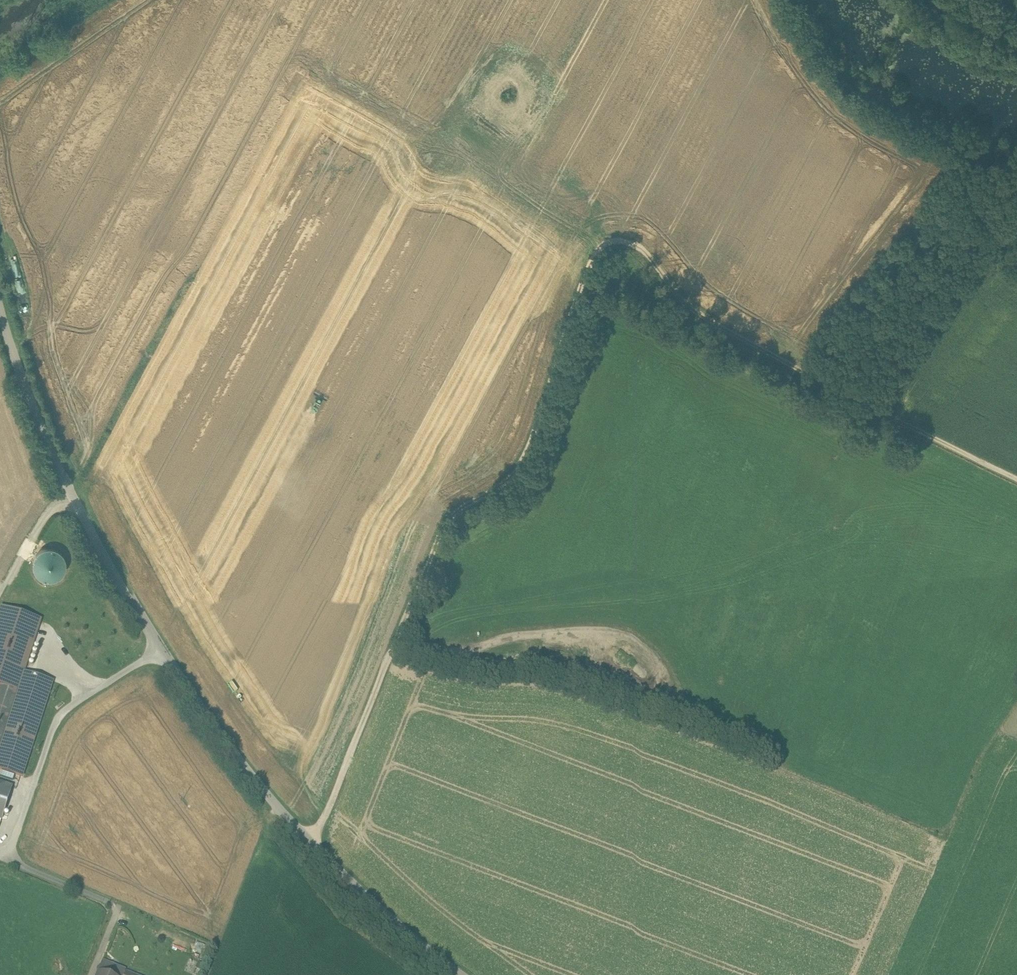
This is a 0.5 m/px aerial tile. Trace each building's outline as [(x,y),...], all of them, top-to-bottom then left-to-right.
[(65,577),(70,548),(44,544),(39,572),(65,577)] [(2,609),(0,614),(0,688),(1,688),(18,694),(0,748),(0,772),(22,779),(23,776),(53,684),(24,675),(41,622),(2,609)] [(0,690),(0,748),(18,694),(1,688),(0,690)] [(0,785),(0,821),(2,822),(12,789),(0,785)] [(102,965),(97,974),(127,974),(102,965)]
